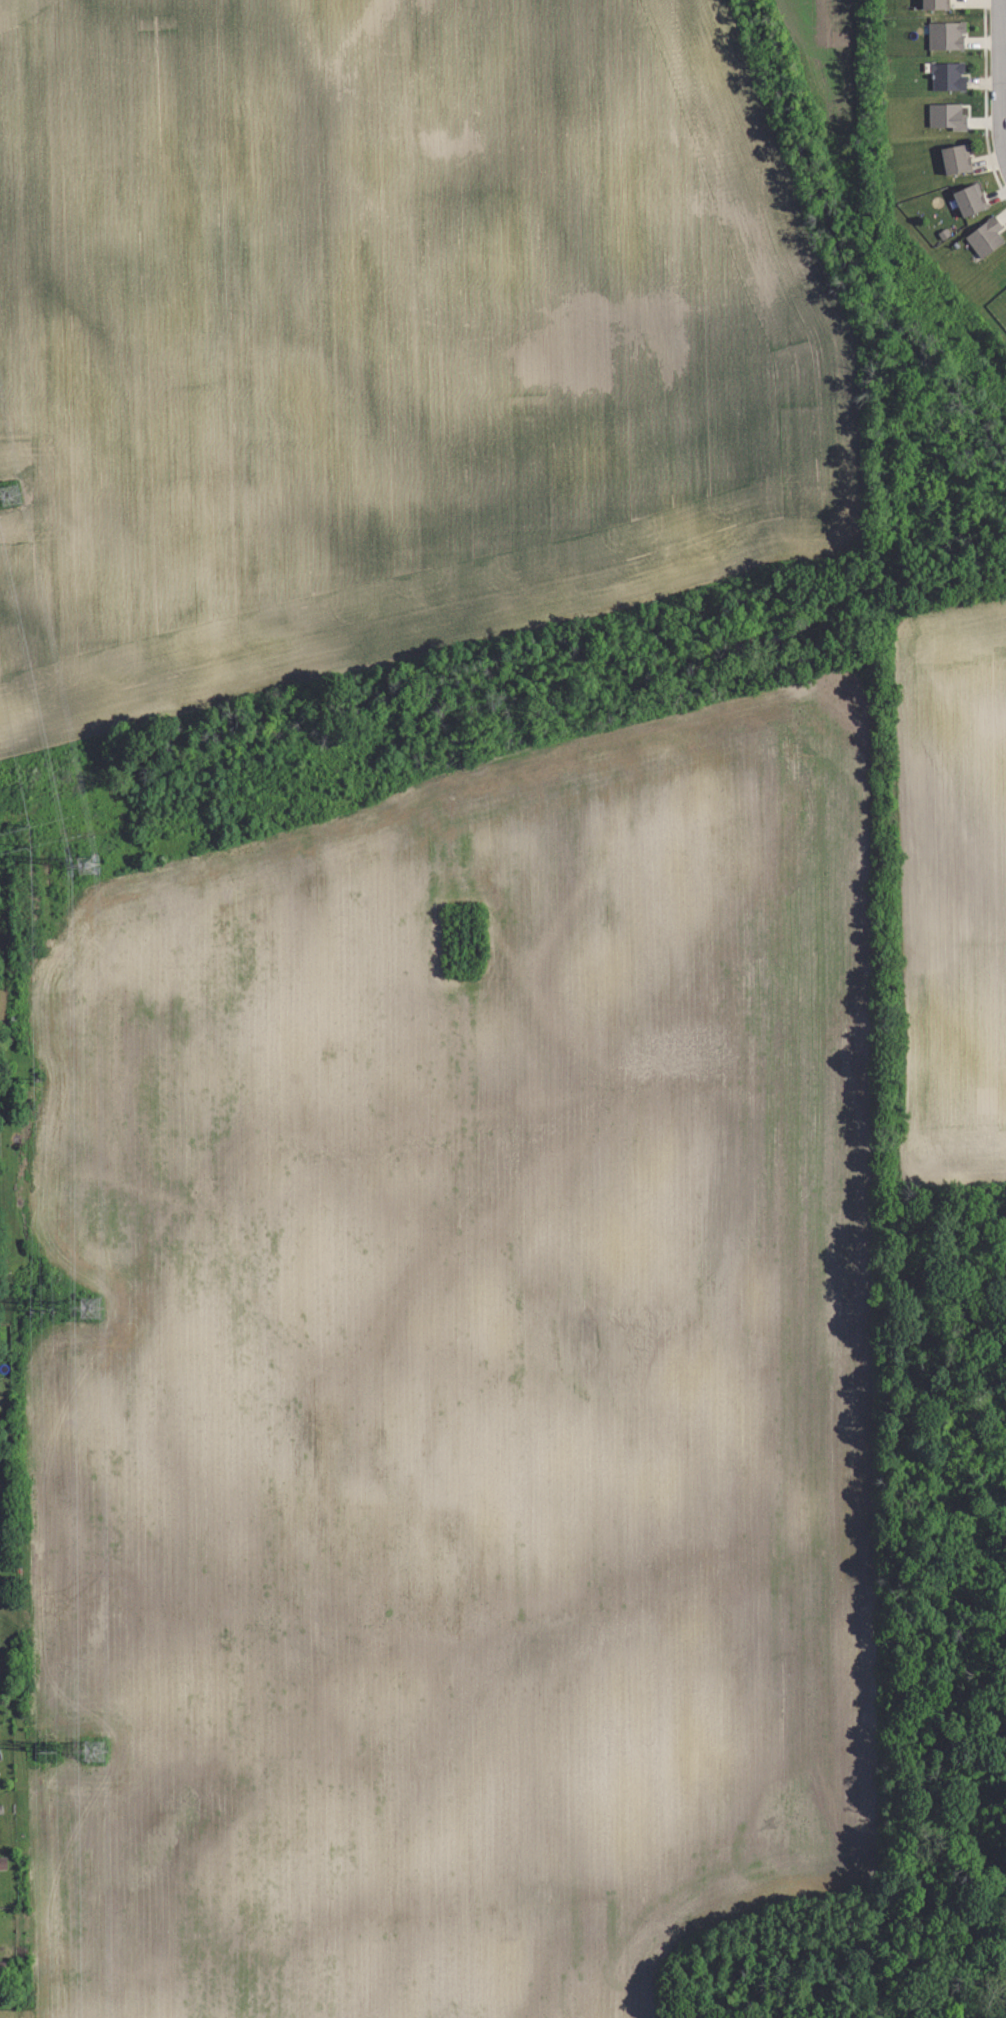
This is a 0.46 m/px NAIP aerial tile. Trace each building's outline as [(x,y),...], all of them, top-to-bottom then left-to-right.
[(921,9),(921,0),(949,0),(949,9),(921,9)] [(965,32),(961,32),(961,34),(963,34),(963,49),(959,49),(959,48),(928,48),(928,22),(959,21),(965,20),(965,32)] [(931,62),(965,62),(965,71),(963,71),(963,73),(961,73),(961,76),(967,76),(967,90),(932,90),(933,72),(931,72),(931,62)] [(961,114),(966,114),(966,129),(951,130),(951,126),(929,126),(928,103),(961,103),(961,114)] [(966,143),(972,169),(947,175),(941,148),(966,143)] [(976,183),(987,208),(963,217),(953,192),(976,183)] [(993,215),(1002,226),(996,231),(1003,242),(981,258),(965,237),(993,215)]
